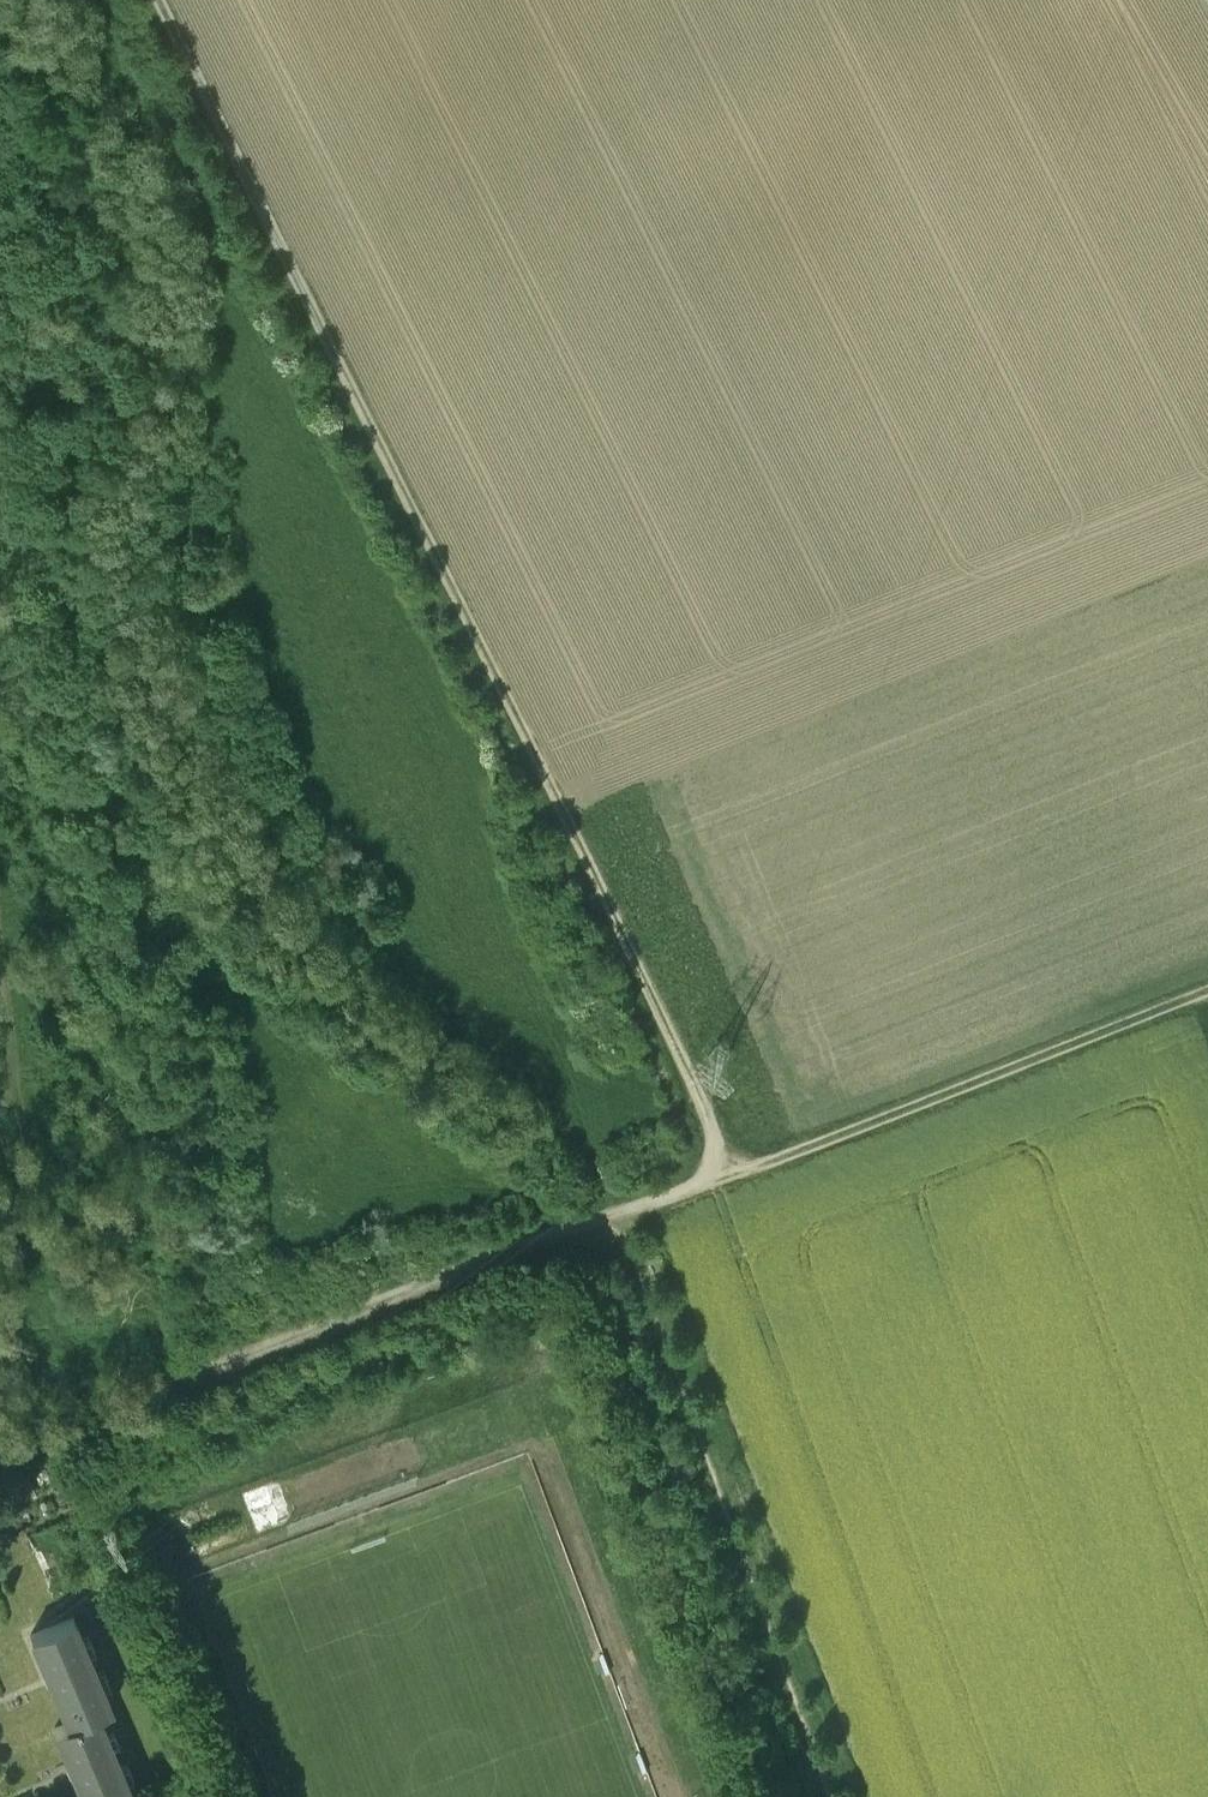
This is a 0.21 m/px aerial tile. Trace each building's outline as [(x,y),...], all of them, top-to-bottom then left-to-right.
[(73,1619),(33,1637),(70,1723),(96,1711),(111,1705),(73,1619)] [(55,1729),(85,1796),(134,1796),(96,1711),(70,1723),(55,1729)]
